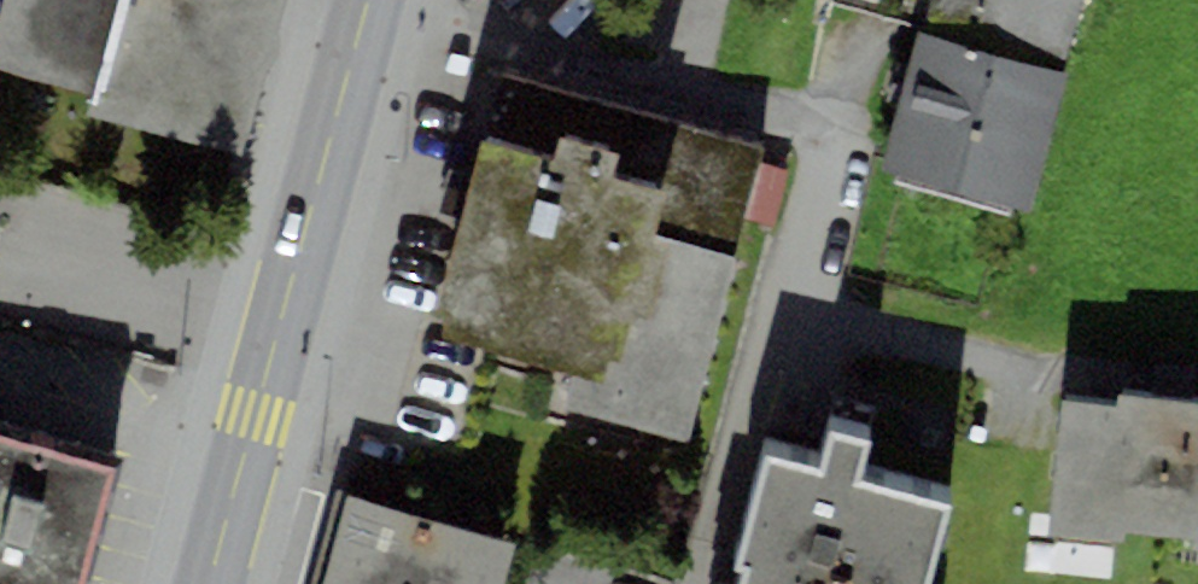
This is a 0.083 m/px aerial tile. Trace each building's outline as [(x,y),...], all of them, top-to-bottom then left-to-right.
[(93,95),(88,114),(242,157),(286,0),(2,0),(0,7),(0,69),(93,95)] [(923,36),(1061,72),(1080,0),(933,0),(923,36)] [(1032,215),(1069,74),(1061,72),(923,36),(918,35),(881,175),(1032,215)] [(738,259),(730,257),(761,148),(511,79),(493,145),(481,142),(432,319),(445,323),(441,339),(558,371),(548,407),(687,445),(738,259)] [(1116,406),(1062,402),(1052,526),(1051,537),(1122,543),(1123,532),(1195,538),(1194,549),(1197,549),(1197,405),(1117,398),(1116,406)] [(951,511),(856,485),(867,446),(832,436),(822,475),(776,463),(767,460),(737,571),(746,574),(743,583),(931,583),(951,511)] [(115,471),(0,441),(0,583),(85,583),(115,471)] [(349,495),(325,583),(503,583),(514,545),(349,495)]
